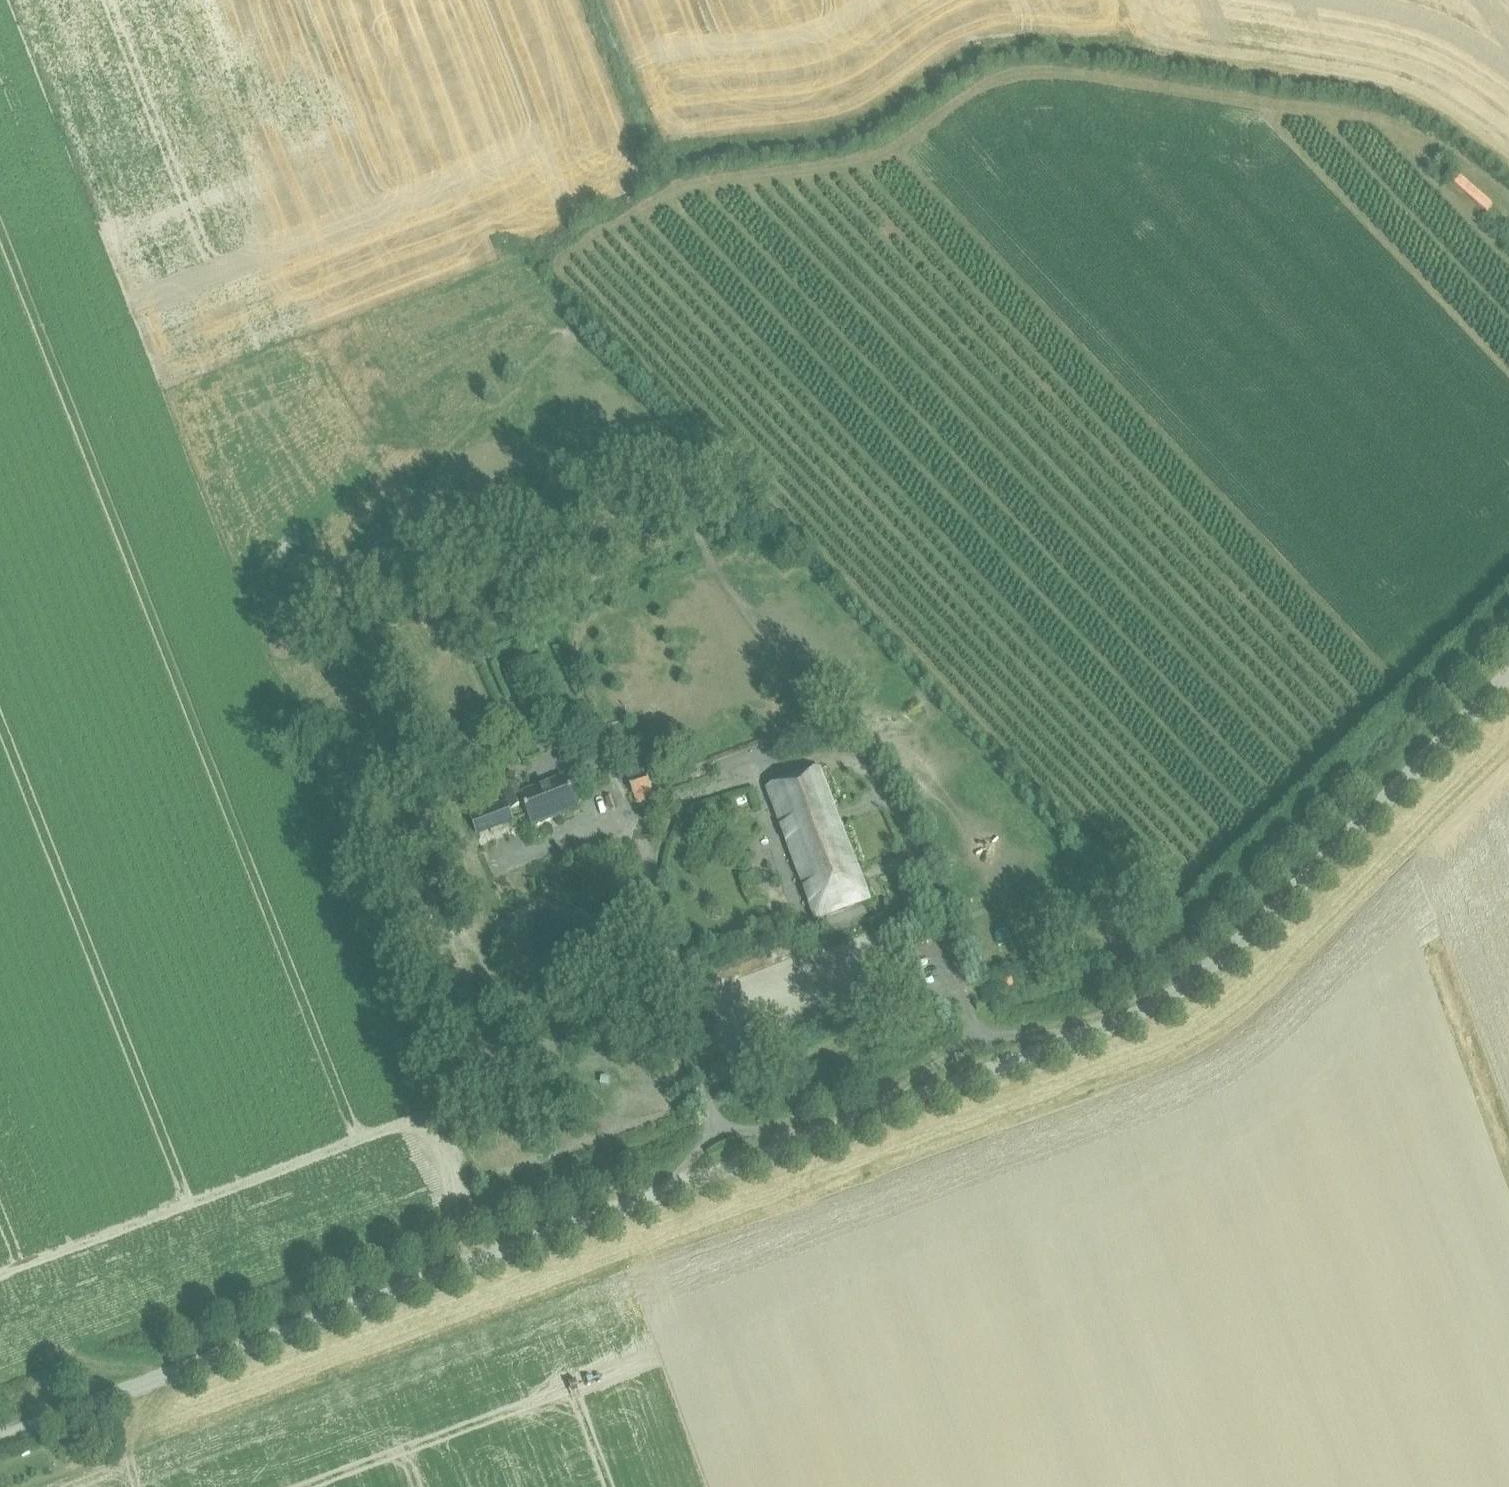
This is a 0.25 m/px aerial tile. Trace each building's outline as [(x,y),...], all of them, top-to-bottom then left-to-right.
[(637,763),(621,768),(631,796),(647,791),(637,763)] [(814,922),(867,903),(818,772),(766,792),(814,922)] [(523,807),(532,829),(578,811),(564,778),(519,796),(515,786),(502,791),(511,812),(523,807)] [(494,808),(481,814),(489,833),(502,827),(494,808)] [(90,1428),(85,1430),(87,1437),(93,1436),(94,1435),(92,1428),(90,1428)]
